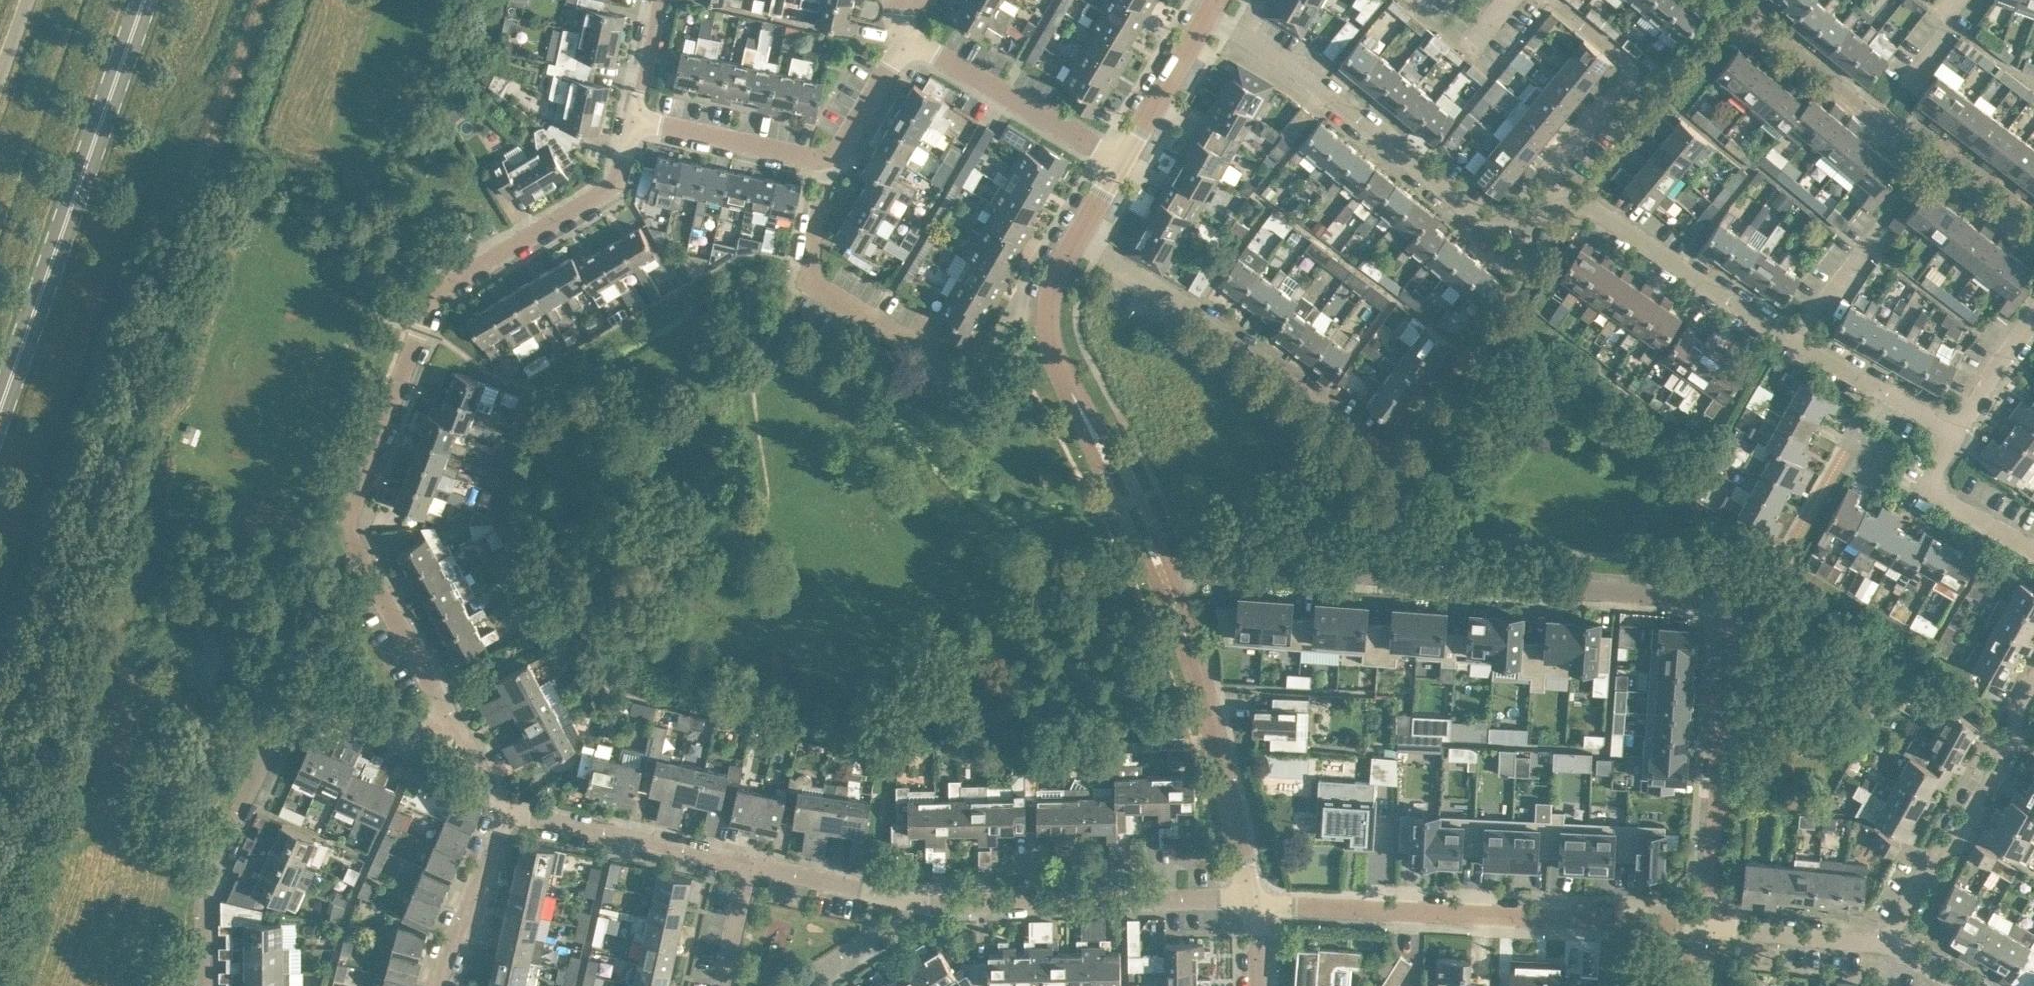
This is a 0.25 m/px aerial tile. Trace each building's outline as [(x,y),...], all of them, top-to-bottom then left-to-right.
[(523,0),(509,0),(507,11),(520,14),(523,0)] [(586,7),(581,30),(620,39),(625,15),(602,10),(604,0),(566,0),(566,2),(586,7)] [(763,0),(754,0),(752,8),(761,10),(763,0)] [(853,5),(830,0),(801,0),(800,5),(819,9),(816,22),(856,31),(858,21),(850,19),(853,5)] [(1021,30),(1021,29),(1010,23),(1010,24),(971,0),(964,0),(959,9),(951,5),(946,14),(981,35),(988,23),(1004,33),(1006,30),(1024,41),(1028,35),(1021,30)] [(1010,23),(1016,14),(1000,4),(1003,0),(971,0),(1010,24),(1010,23)] [(1071,0),(1062,0),(1058,6),(1065,10),(1071,0)] [(1090,0),(1089,0),(1088,1),(1136,29),(1147,12),(1127,0),(1109,0),(1104,8),(1090,0)] [(1147,12),(1154,0),(1127,0),(1147,12)] [(1321,4),(1314,0),(1277,0),(1274,5),(1268,15),(1302,35),(1321,4)] [(1359,26),(1362,21),(1363,22),(1382,0),(1367,0),(1356,16),(1352,13),(1348,20),(1359,26)] [(1407,21),(1413,14),(1395,0),(1391,0),(1387,5),(1392,8),(1386,15),(1396,23),(1401,16),(1407,21)] [(1644,10),(1652,0),(1632,0),(1644,10)] [(1644,10),(1663,25),(1683,0),(1652,0),(1644,10)] [(1683,0),(1663,25),(1682,41),(1703,16),(1683,0)] [(1782,3),(1796,14),(1807,0),(1785,0),(1782,3)] [(1791,19),(1811,36),(1832,10),(1840,0),(1828,0),(1825,4),(1820,0),(1807,0),(1796,14),(1791,19)] [(1852,6),(1860,12),(1865,6),(1858,0),(1857,0),(1852,6)] [(1914,9),(1920,2),(1917,0),(1903,0),(1914,9)] [(2018,1),(2017,0),(2014,8),(2033,14),(2033,0),(2018,0),(2018,1)] [(1094,17),(1089,25),(1093,27),(1092,28),(1097,30),(1126,47),(1136,29),(1088,1),(1082,10),(1094,17)] [(1058,6),(1047,24),(1054,28),(1065,10),(1058,6)] [(1585,13),(1600,25),(1606,18),(1591,6),(1585,13)] [(711,36),(715,17),(714,17),(716,9),(707,7),(705,15),(704,14),(695,53),(682,50),(673,89),(684,92),(686,83),(699,86),(711,36)] [(1832,10),(1811,36),(1830,51),(1851,26),(1860,14),(1853,8),(1843,19),(1832,10)] [(1552,11),(1538,28),(1545,34),(1559,17),(1552,11)] [(1427,26),(1413,14),(1407,21),(1422,33),(1427,26)] [(1621,30),(1606,18),(1600,25),(1615,37),(1621,30)] [(1021,29),(1021,30),(1028,35),(1034,24),(1027,20),(1021,29)] [(1851,26),(1830,51),(1848,66),(1868,41),(1869,42),(1878,29),(1877,28),(1871,23),(1861,35),(1851,26)] [(1046,42),(1054,28),(1047,24),(1037,41),(1044,45),(1046,42)] [(758,108),(768,110),(777,70),(779,61),(767,59),(770,44),(772,34),(769,31),(770,28),(762,26),(760,37),(746,97),(760,100),(758,108)] [(564,27),(557,62),(589,69),(592,58),(615,63),(620,39),(581,30),(581,31),(569,28),(564,27)] [(1534,46),(1545,34),(1538,28),(1527,41),(1534,46)] [(1868,41),(1848,66),(1867,82),(1897,46),(1878,29),(1869,42),(1868,41)] [(1120,67),(1131,49),(1126,47),(1097,30),(1087,47),(1120,67)] [(1310,32),(1306,38),(1315,43),(1319,37),(1310,32)] [(1429,39),(1444,51),(1450,45),(1435,32),(1429,39)] [(1335,34),(1323,49),(1334,58),(1346,43),(1335,34)] [(760,37),(748,35),(746,44),(742,62),(730,60),(721,100),(731,102),(733,94),(746,97),(760,37)] [(1956,42),(1979,59),(1984,52),(1962,35),(1956,42)] [(1985,41),(1997,51),(2002,44),(1990,35),(1985,41)] [(722,39),(711,36),(699,86),(713,90),(711,98),(721,100),(730,60),(718,57),(722,39)] [(1643,49),(1628,37),(1622,43),(1637,56),(1643,49)] [(1340,63),(1359,79),(1380,54),(1360,38),(1340,63)] [(1584,38),(1570,55),(1596,76),(1602,69),(1609,75),(1618,65),(1584,38)] [(1041,49),(1044,45),(1037,41),(1026,59),(1033,63),(1041,49)] [(2015,53),(2002,44),(1997,51),(2010,60),(2015,53)] [(1464,57),(1450,45),(1444,51),(1459,64),(1464,57)] [(811,78),(817,50),(806,47),(804,57),(793,107),(807,110),(805,118),(816,121),(825,81),(811,78)] [(1076,65),(1110,85),(1120,67),(1087,47),(1076,65)] [(1735,88),(1756,62),(1762,55),(1753,47),(1746,54),(1739,48),(1717,74),(1735,88)] [(1520,49),(1510,62),(1517,67),(1527,55),(1520,49)] [(1663,65),(1647,52),(1641,59),(1657,72),(1663,65)] [(1997,61),(1984,52),(1979,59),(1991,69),(1997,61)] [(779,104),(793,107),(804,57),(793,54),(789,73),(777,70),(768,110),(778,112),(779,104)] [(1359,79),(1378,94),(1398,69),(1380,54),(1359,79)] [(1596,76),(1570,55),(1557,71),(1583,93),(1588,86),(1596,92),(1604,82),(1596,76)] [(2033,71),(2033,62),(2027,59),(2024,67),(2033,71)] [(549,95),(555,99),(566,101),(604,109),(610,85),(587,80),(589,69),(557,62),(550,60),(547,71),(555,72),(549,95)] [(1424,75),(1406,60),(1398,69),(1378,94),(1396,109),(1417,85),(1424,75)] [(1756,62),(1735,88),(1751,102),(1772,76),(1773,76),(1779,68),(1769,60),(1763,68),(1756,62)] [(1110,85),(1076,65),(1071,62),(1060,80),(1076,89),(1069,101),(1092,115),(1110,85)] [(1507,79),(1517,67),(1510,62),(1500,74),(1507,79)] [(1472,63),(1466,70),(1482,83),(1488,76),(1472,63)] [(1239,64),(1221,96),(1255,116),(1273,84),(1247,69),(1239,64)] [(2000,75),(2013,85),(2018,78),(2006,68),(2000,75)] [(1557,71),(1543,88),(1569,110),(1583,93),(1557,71)] [(1772,76),(1751,102),(1768,116),(1789,90),(1790,90),(1796,82),(1786,74),(1780,82),(1773,76),(1772,76)] [(1936,114),(1936,115),(1957,88),(1938,74),(1912,109),(1923,116),(1929,109),(1936,114)] [(929,121),(942,129),(945,131),(953,119),(944,113),(950,104),(942,99),(944,96),(950,86),(930,75),(923,88),(915,83),(902,104),(929,121)] [(1492,83),(1482,95),(1489,101),(1503,84),(1496,78),(1492,83)] [(2031,87),(2018,78),(2013,85),(2026,95),(2031,87)] [(1523,100),(1529,105),(1555,126),(1569,110),(1543,88),(1536,83),(1523,100)] [(1396,109),(1415,125),(1435,100),(1417,85),(1396,109)] [(944,96),(953,102),(958,93),(961,94),(961,93),(950,86),(944,96)] [(1778,138),(1785,130),(1791,123),(1790,122),(1812,96),(1803,88),(1796,95),(1790,90),(1789,90),(1768,116),(1761,124),(1778,138)] [(1940,130),(1946,122),(1953,127),(1974,100),(1957,88),(1936,115),(1936,114),(1930,122),(1940,130)] [(1236,147),(1255,116),(1221,96),(1219,94),(1211,107),(1213,109),(1208,117),(1202,127),(1236,147)] [(1479,113),(1489,101),(1482,95),(1472,107),(1479,113)] [(1801,144),(1807,137),(1829,110),(1828,109),(1812,96),(1790,122),(1791,123),(1785,130),(1801,144)] [(1507,115),(1515,122),(1542,143),(1555,126),(1529,105),(1523,100),(1521,98),(1507,115)] [(1455,116),(1435,100),(1415,125),(1434,141),(1455,116)] [(1957,143),(1963,135),(1970,140),(1991,114),(1974,100),(1953,127),(1947,135),(1957,143)] [(561,124),(551,122),(547,128),(572,146),(576,128),(599,133),(604,109),(566,101),(561,124)] [(1845,110),(1835,101),(1828,109),(1829,110),(1807,137),(1824,150),(1845,123),(1839,117),(1845,110)] [(922,134),(929,121),(902,104),(890,125),(917,141),(917,142),(930,150),(935,142),(922,134)] [(1280,131),(1282,132),(1294,139),(1314,115),(1302,105),(1280,131)] [(1692,116),(1704,126),(1710,119),(1698,109),(1692,116)] [(1728,120),(1717,111),(1710,119),(1704,126),(1716,136),(1728,120)] [(1455,128),(1461,134),(1475,117),(1468,112),(1455,128)] [(1991,114),(1970,140),(1988,154),(2009,127),(1991,114)] [(1693,156),(1692,157),(1702,164),(1716,146),(1681,118),(1675,125),(1664,117),(1657,126),(1667,135),(1693,156)] [(1854,117),(1848,125),(1845,123),(1824,150),(1840,163),(1862,137),(1858,133),(1864,126),(1854,117)] [(1309,151),(1320,160),(1321,161),(1341,136),(1321,120),(1291,156),(1299,162),(1309,151)] [(1527,160),(1542,143),(1515,122),(1501,139),(1527,160)] [(1013,166),(1015,167),(1049,187),(1067,157),(1044,144),(1037,155),(1029,151),(1036,139),(1009,123),(1001,136),(1023,149),(1013,166)] [(573,159),(567,149),(572,146),(547,128),(544,125),(542,127),(540,126),(535,129),(537,149),(528,155),(548,189),(569,176),(562,165),(573,159)] [(877,146),(905,162),(905,163),(918,171),(923,162),(909,155),(917,142),(917,141),(890,125),(877,146)] [(976,144),(983,148),(985,144),(993,130),(987,126),(976,144)] [(1407,136),(1425,151),(1433,140),(1415,126),(1407,136)] [(1202,127),(1197,137),(1185,158),(1219,178),(1236,147),(1202,127)] [(1992,169),(1998,161),(2006,167),(2026,140),(2009,127),(1988,154),(1982,161),(1992,169)] [(1451,146),(1461,134),(1455,128),(1445,140),(1451,146)] [(1643,143),(1653,152),(1679,173),(1692,157),(1693,156),(1667,135),(1661,142),(1650,134),(1643,143)] [(1341,136),(1321,161),(1320,160),(1311,172),(1318,178),(1328,166),(1338,175),(1329,187),(1331,189),(1361,153),(1341,136)] [(1725,144),(1737,154),(1743,147),(1731,137),(1725,144)] [(1840,163),(1857,177),(1858,177),(1879,151),(1862,137),(1840,163)] [(1528,177),(1537,168),(1527,160),(1501,139),(1488,155),(1514,176),(1519,170),(1528,177)] [(2022,180),(2033,164),(2033,146),(2026,140),(2006,167),(2022,180)] [(976,144),(966,162),(973,166),(981,152),(983,148),(976,144)] [(951,145),(944,158),(954,164),(962,152),(951,145)] [(905,162),(877,146),(865,167),(914,196),(918,188),(897,175),(905,163),(905,162)] [(1753,167),(1759,160),(1743,147),(1737,154),(1749,163),(1753,167)] [(1629,160),(1639,168),(1665,190),(1679,173),(1653,152),(1647,159),(1637,150),(1629,160)] [(1897,165),(1879,151),(1858,177),(1873,189),(1862,203),(1872,211),(1892,185),(1885,179),(1897,165)] [(1381,169),(1361,153),(1331,189),(1336,193),(1345,182),(1357,191),(1336,217),(1339,220),(1381,169)] [(647,208),(656,210),(658,202),(661,187),(676,190),(683,159),(659,154),(647,208)] [(511,157),(507,156),(502,159),(492,165),(505,187),(515,181),(527,201),(548,189),(528,155),(515,163),(511,157)] [(1523,184),(1514,176),(1488,155),(1473,173),(1499,194),(1506,186),(1515,194),(1523,184)] [(1172,180),(1167,188),(1184,199),(1201,209),(1219,178),(1185,158),(1183,156),(1175,169),(1177,171),(1172,180)] [(942,185),(954,164),(944,158),(931,179),(942,185)] [(685,192),(699,195),(700,195),(706,164),(683,159),(676,190),(673,205),(682,207),(685,192)] [(1776,175),(1781,168),(1780,168),(1769,159),(1764,165),(1776,175)] [(1781,168),(1776,175),(1792,188),(1798,182),(1794,179),(1801,170),(1788,159),(1780,168),(1781,168)] [(966,162),(957,176),(955,179),(962,183),(964,180),(973,166),(966,162)] [(693,224),(702,226),(708,197),(723,200),(723,201),(730,169),(706,164),(700,195),(699,195),(696,210),(693,224)] [(2022,180),(2016,187),(2026,195),(2032,187),(2033,189),(2033,164),(2022,180)] [(1675,198),(1665,190),(1639,168),(1633,175),(1621,165),(1612,176),(1651,207),(1657,200),(1667,209),(1675,198)] [(925,212),(930,205),(914,196),(865,167),(860,175),(868,180),(860,192),(888,209),(888,208),(896,195),(925,212)] [(999,171),(994,178),(1001,183),(1039,205),(1049,187),(1015,167),(1009,177),(999,171)] [(1734,189),(1744,177),(1742,176),(1746,172),(1740,167),(1736,172),(1733,169),(1722,181),(1726,184),(1727,184),(1734,189)] [(747,206),(754,174),(730,169),(723,201),(723,200),(719,215),(729,217),(732,203),(746,206),(747,206)] [(1358,228),(1363,232),(1401,186),(1381,169),(1339,220),(1343,223),(1364,197),(1375,206),(1358,228)] [(770,211),(777,180),(754,174),(747,206),(746,206),(743,221),(752,223),(755,208),(770,211)] [(1244,178),(1239,188),(1248,193),(1253,183),(1244,178)] [(955,179),(945,197),(952,201),(954,197),(962,183),(955,179)] [(777,180),(770,211),(763,241),(761,249),(770,251),(776,228),(779,213),(795,216),(802,185),(777,180)] [(1815,195),(1798,182),(1792,188),(1809,202),(1815,195)] [(991,200),(999,205),(1029,222),(1039,205),(1001,183),(991,200)] [(1269,184),(1263,191),(1270,196),(1276,190),(1269,184)] [(1734,189),(1727,184),(1726,184),(1717,196),(1724,202),(1734,189)] [(1421,202),(1401,186),(1363,232),(1365,234),(1383,212),(1395,222),(1385,234),(1391,238),(1401,226),(1421,202)] [(1166,189),(1160,199),(1148,220),(1182,239),(1201,209),(1184,199),(1166,189)] [(1781,189),(1771,201),(1783,212),(1793,200),(1781,189)] [(1910,218),(1925,229),(1946,202),(1928,189),(1917,204),(1909,198),(1889,224),(1899,232),(1910,218)] [(848,213),(876,229),(884,216),(897,224),(902,216),(888,208),(888,209),(860,192),(848,213)] [(1953,193),(1946,202),(1925,229),(1942,242),(1963,215),(1956,210),(1962,201),(1953,193)] [(1827,205),(1815,195),(1809,202),(1822,212),(1827,205)] [(945,197),(943,200),(934,214),(941,218),(949,204),(952,201),(945,197)] [(988,199),(984,206),(994,212),(988,222),(1023,242),(1033,224),(1029,222),(999,205),(991,200),(991,201),(988,199)] [(1415,250),(1435,226),(1441,218),(1421,202),(1401,226),(1413,237),(1398,256),(1404,261),(1413,249),(1415,250)] [(1708,205),(1698,217),(1706,223),(1716,211),(1708,205)] [(1711,253),(1722,261),(1740,234),(1728,226),(1736,213),(1729,208),(1697,254),(1705,260),(1711,253)] [(1829,217),(1845,226),(1850,217),(1834,208),(1829,217)] [(910,249),(901,243),(876,229),(848,213),(835,235),(863,251),(871,237),(885,245),(905,257),(910,249)] [(1229,213),(1223,223),(1243,234),(1249,226),(1236,218),(1237,217),(1229,213)] [(933,232),(941,218),(934,214),(926,228),(933,232)] [(1980,228),(1963,215),(1942,242),(1960,256),(1980,229),(1980,228)] [(1280,216),(1271,229),(1282,237),(1291,224),(1280,216)] [(1696,235),(1706,223),(1698,217),(1689,229),(1696,235)] [(1129,252),(1163,272),(1182,239),(1148,220),(1146,218),(1139,232),(1140,233),(1135,242),(1129,252)] [(1318,218),(1311,227),(1319,234),(1327,225),(1318,218)] [(1996,228),(1986,221),(1980,228),(1980,229),(1960,256),(1977,269),(1997,242),(1997,241),(1990,236),(1996,228)] [(971,226),(967,233),(1012,260),(1023,242),(988,222),(982,233),(971,226)] [(1749,222),(1740,234),(1722,261),(1742,275),(1760,248),(1748,240),(1757,227),(1749,222)] [(1778,222),(1769,235),(1760,248),(1742,275),(1762,288),(1780,262),(1768,253),(1785,228),(1778,222)] [(913,223),(901,243),(910,249),(920,233),(915,230),(918,226),(913,223)] [(635,266),(634,267),(642,280),(654,300),(662,295),(650,275),(642,262),(656,253),(640,226),(619,239),(635,266)] [(1452,239),(1435,226),(1415,250),(1425,259),(1416,270),(1423,277),(1433,265),(1432,264),(1452,239)] [(967,233),(966,235),(977,241),(967,257),(1001,278),(1002,277),(1012,260),(967,233)] [(1977,269),(1994,281),(2015,255),(2007,249),(2013,241),(2003,234),(1997,241),(1997,242),(1977,269)] [(737,247),(736,254),(761,249),(763,241),(740,236),(737,247)] [(927,238),(918,252),(925,256),(934,242),(927,238)] [(629,287),(621,274),(634,267),(635,266),(619,239),(598,251),(614,279),(613,279),(621,292),(629,287)] [(1305,248),(1325,264),(1332,254),(1312,239),(1305,248)] [(1435,286),(1439,290),(1469,253),(1452,239),(1432,264),(1433,265),(1444,274),(1435,286)] [(1561,301),(1570,307),(1581,291),(1580,291),(1601,260),(1589,252),(1594,246),(1585,240),(1561,276),(1573,285),(1561,301)] [(714,242),(708,270),(736,254),(737,247),(714,242)] [(1240,296),(1259,270),(1259,271),(1268,258),(1248,243),(1219,281),(1240,296)] [(1780,262),(1762,288),(1783,303),(1801,276),(1787,267),(1796,254),(1788,249),(1780,262)] [(613,279),(614,279),(598,251),(585,258),(581,250),(572,255),(588,283),(600,304),(608,300),(600,287),(613,279)] [(908,270),(915,274),(925,256),(918,252),(908,270)] [(1462,289),(1466,292),(1486,267),(1469,253),(1439,290),(1442,292),(1452,280),(1462,289)] [(1350,268),(1332,254),(1325,264),(1343,278),(1350,268)] [(1582,316),(1590,321),(1601,305),(1600,304),(1621,274),(1620,274),(1609,266),(1613,260),(1605,254),(1601,260),(1580,291),(1581,291),(1593,299),(1582,316)] [(582,321),(590,316),(575,291),(588,283),(572,255),(551,267),(568,295),(567,296),(574,309),(582,321)] [(1202,265),(1199,270),(1189,287),(1200,294),(1216,272),(1223,263),(1208,255),(1202,265)] [(1912,255),(1908,260),(1904,257),(1899,264),(1911,274),(1917,267),(1916,266),(1920,261),(1912,255)] [(2033,268),(2015,255),(1994,281),(2010,293),(1999,307),(2009,315),(2029,289),(2021,283),(2033,268)] [(1378,278),(1379,279),(1385,271),(1384,270),(1364,256),(1358,263),(1378,278)] [(967,257),(957,274),(962,277),(996,298),(1007,280),(1002,277),(1001,278),(967,257)] [(554,303),(567,296),(568,295),(551,267),(531,280),(547,308),(546,308),(554,321),(562,316),(554,303)] [(1259,271),(1259,270),(1240,296),(1259,310),(1278,284),(1278,285),(1287,273),(1280,267),(1271,279),(1259,271)] [(1503,281),(1486,267),(1466,292),(1462,289),(1453,301),(1460,307),(1470,296),(1482,306),(1503,281)] [(1350,268),(1343,278),(1363,293),(1370,283),(1350,268)] [(1601,329),(1602,329),(1610,335),(1621,319),(1620,318),(1641,288),(1640,288),(1629,280),(1633,273),(1625,268),(1620,274),(1621,274),(1600,304),(1601,305),(1612,313),(1601,329)] [(904,291),(913,277),(915,274),(908,270),(897,287),(904,291)] [(1403,287),(1385,271),(1379,279),(1398,293),(1403,287)] [(1921,281),(1933,290),(1939,283),(1926,274),(1921,281)] [(996,298),(962,277),(951,295),(985,315),(996,298)] [(525,320),(533,333),(537,340),(545,335),(534,315),(546,308),(547,308),(531,280),(510,292),(526,320),(525,320)] [(1621,342),(1629,348),(1640,332),(1661,302),(1660,301),(1649,293),(1653,287),(1645,281),(1640,288),(1641,288),(1620,318),(1621,319),(1632,326),(1621,342)] [(1291,294),(1278,285),(1278,284),(1259,310),(1270,319),(1265,326),(1273,332),(1292,306),(1293,307),(1301,295),(1307,287),(1300,282),(1291,294)] [(1390,297),(1370,283),(1363,293),(1382,307),(1390,297)] [(1951,293),(1939,283),(1933,290),(1946,300),(1951,293)] [(1403,287),(1398,293),(1407,299),(1417,307),(1422,311),(1428,304),(1423,300),(1424,298),(1416,292),(1414,294),(1403,287)] [(505,332),(513,345),(533,333),(525,320),(526,320),(510,292),(489,304),(505,332)] [(968,345),(985,315),(951,295),(940,313),(954,321),(947,333),(968,345)] [(1321,309),(1314,304),(1301,295),(1293,307),(1292,306),(1273,332),(1292,347),(1312,321),(1321,309)] [(1673,301),(1664,295),(1660,301),(1661,302),(1640,332),(1652,340),(1641,355),(1649,361),(1681,315),(1669,307),(1673,301)] [(1973,309),(1955,295),(1950,302),(1968,316),(1973,309)] [(1856,343),(1871,315),(1873,316),(1880,302),(1872,298),(1865,311),(1850,303),(1834,331),(1856,343)] [(467,317),(478,334),(498,369),(506,364),(500,353),(492,340),(505,332),(489,304),(467,317)] [(1428,304),(1422,311),(1437,321),(1442,314),(1428,304)] [(618,308),(609,314),(614,322),(623,316),(618,308)] [(1906,335),(1894,328),(1893,327),(1877,355),(1898,367),(1914,339),(1915,340),(1922,327),(1929,313),(1921,309),(1913,322),(1906,335)] [(1885,323),(1873,316),(1871,315),(1856,343),(1877,355),(1893,327),(1894,328),(1901,315),(1893,310),(1885,323)] [(1420,331),(1411,343),(1436,363),(1445,351),(1452,357),(1459,348),(1443,336),(1414,314),(1408,322),(1420,331)] [(1312,321),(1292,347),(1312,361),(1338,326),(1340,323),(1333,318),(1324,330),(1312,321)] [(1705,341),(1704,341),(1693,333),(1697,327),(1689,321),(1664,357),(1676,366),(1665,383),(1673,389),(1685,372),(1684,371),(1705,341)] [(1353,332),(1351,335),(1338,326),(1312,361),(1323,370),(1318,377),(1326,383),(1360,338),(1353,332)] [(1372,334),(1367,341),(1376,348),(1381,341),(1372,334)] [(1399,334),(1398,335),(1393,341),(1406,351),(1397,362),(1396,363),(1422,382),(1436,363),(1411,343),(1399,334)] [(1928,347),(1915,340),(1914,339),(1898,367),(1919,379),(1935,351),(1935,352),(1942,340),(1943,338),(1935,334),(1928,347)] [(1705,341),(1684,371),(1685,372),(1696,380),(1684,396),(1694,402),(1705,386),(1704,385),(1725,355),(1724,355),(1713,347),(1717,341),(1709,335),(1704,341),(1705,341)] [(1935,352),(1935,351),(1919,379),(1941,391),(1964,350),(1956,345),(1955,348),(1942,340),(1935,352)] [(1382,383),(1408,402),(1422,382),(1396,363),(1397,362),(1385,353),(1376,348),(1367,341),(1366,341),(1361,348),(1379,361),(1391,370),(1382,382),(1382,383)] [(1737,354),(1728,349),(1724,355),(1725,355),(1704,385),(1705,386),(1716,393),(1705,410),(1713,415),(1745,369),(1732,361),(1737,354)] [(525,365),(529,373),(550,361),(546,352),(525,365)] [(1780,378),(1797,388),(1790,401),(1819,417),(1825,406),(1834,411),(1840,401),(1785,369),(1780,378)] [(447,394),(477,406),(491,412),(494,403),(480,397),(486,382),(456,371),(447,394)] [(1408,402),(1382,383),(1382,382),(1370,373),(1365,380),(1377,389),(1367,402),(1393,421),(1408,402)] [(2029,400),(2033,394),(2033,381),(2023,396),(2029,400)] [(482,435),(486,426),(471,420),(477,406),(447,394),(442,408),(433,404),(430,413),(460,425),(459,426),(482,435)] [(522,396),(514,420),(527,424),(535,401),(522,396)] [(1752,398),(1748,405),(1777,422),(1778,422),(1807,438),(1819,417),(1790,401),(1782,413),(1766,404),(1765,405),(1752,398)] [(2033,422),(2033,399),(2030,405),(2021,399),(2015,407),(2033,422)] [(2015,407),(2008,416),(2017,422),(2009,433),(2033,452),(2033,422),(2015,407)] [(460,425),(430,413),(421,436),(451,448),(465,454),(468,445),(454,440),(459,426),(460,425)] [(1749,433),(1749,434),(1774,448),(1804,465),(1809,455),(1800,450),(1807,438),(1778,422),(1777,422),(1770,434),(1754,425),(1752,428),(1738,420),(1735,425),(1749,433)] [(486,426),(482,435),(494,439),(498,430),(486,426)] [(2033,470),(2033,452),(2009,433),(2001,443),(1993,437),(1978,456),(2013,482),(2020,473),(2027,478),(2033,470)] [(442,471),(457,476),(469,480),(472,473),(459,469),(460,467),(446,462),(451,448),(421,436),(412,459),(442,471)] [(1806,481),(1797,476),(1804,465),(1774,448),(1767,461),(1751,451),(1747,458),(1746,460),(1792,486),(1791,486),(1800,491),(1806,481)] [(1749,472),(1741,485),(1750,490),(1779,507),(1791,486),(1792,486),(1746,460),(1747,458),(1728,449),(1724,457),(1742,467),(1741,467),(1749,472)] [(446,498),(448,499),(457,476),(442,471),(412,459),(404,482),(446,498)] [(439,522),(443,513),(441,512),(446,498),(404,482),(395,505),(439,522)] [(1836,529),(1848,536),(1865,507),(1854,501),(1859,492),(1849,486),(1818,541),(1827,546),(1836,529)] [(1782,523),(1773,518),(1779,507),(1750,490),(1743,503),(1727,493),(1722,502),(1776,533),(1782,523)] [(1695,498),(1714,509),(1718,502),(1700,491),(1695,498)] [(1862,544),(1852,561),(1860,565),(1891,510),(1882,505),(1877,514),(1865,507),(1848,536),(1862,544)] [(474,509),(470,523),(492,521),(494,516),(474,509)] [(1868,570),(1878,553),(1891,560),(1907,531),(1896,525),(1901,516),(1891,510),(1860,565),(1868,570)] [(495,527),(492,521),(470,523),(474,539),(485,532),(495,527)] [(427,536),(399,552),(411,574),(439,558),(453,551),(448,543),(445,544),(435,525),(421,526),(427,536)] [(495,527),(485,532),(494,547),(503,542),(496,528),(495,527)] [(1903,589),(1902,589),(1907,580),(1933,534),(1924,529),(1919,538),(1907,531),(1891,560),(1903,568),(1890,591),(1899,596),(1903,589)] [(1954,546),(1933,534),(1907,580),(1916,585),(1927,565),(1940,572),(1954,546)] [(1940,572),(1933,585),(1954,597),(1981,550),(1971,544),(1966,553),(1954,546),(1940,572)] [(411,574),(423,594),(451,579),(464,572),(460,564),(447,572),(439,558),(411,574)] [(1985,587),(1997,566),(1985,559),(1973,581),(1985,587)] [(476,593),(471,585),(464,572),(451,579),(423,594),(434,615),(462,600),(463,600),(476,593)] [(2008,601),(2033,616),(2033,587),(2021,580),(2008,601)] [(523,611),(533,605),(528,595),(517,601),(523,611)] [(1239,607),(1216,606),(1226,642),(1263,645),(1266,597),(1240,595),(1239,607)] [(1266,597),(1263,645),(1301,648),(1304,616),(1291,615),(1292,599),(1266,597)] [(462,600),(434,615),(446,636),(474,621),(488,614),(483,606),(470,613),(463,600),(462,600)] [(1896,600),(1890,612),(1905,620),(1911,609),(1896,600)] [(1304,616),(1301,648),(1340,651),(1343,603),(1317,601),(1316,617),(1304,616)] [(2008,601),(1997,622),(2026,638),(2027,638),(2033,626),(2033,627),(2033,616),(2008,601)] [(1343,603),(1340,651),(1362,652),(1362,662),(1378,663),(1381,621),(1366,620),(1367,604),(1343,603)] [(1381,621),(1378,663),(1396,665),(1397,655),(1406,647),(1417,648),(1420,608),(1394,606),(1393,622),(1381,621)] [(1417,648),(1416,656),(1441,658),(1441,664),(1456,665),(1456,659),(1457,631),(1445,630),(1446,610),(1420,608),(1417,648)] [(1910,625),(1928,633),(1932,635),(1938,623),(1917,611),(1910,625)] [(1457,631),(1456,659),(1494,662),(1497,614),(1471,612),(1470,632),(1457,631)] [(1497,614),(1494,662),(1518,663),(1518,675),(1531,676),(1534,641),(1521,640),(1523,616),(1497,614)] [(1531,676),(1530,688),(1544,689),(1546,673),(1571,675),(1572,667),(1574,619),(1548,617),(1547,642),(1534,641),(1531,676)] [(1574,619),(1572,667),(1609,670),(1612,634),(1599,633),(1600,621),(1574,619)] [(496,628),(482,636),(474,621),(446,636),(458,658),(500,635),(496,628)] [(2026,638),(1997,622),(1985,643),(2014,660),(2021,647),(2029,652),(2033,644),(2033,642),(2027,638),(2026,638)] [(1620,624),(1619,644),(1628,645),(1635,645),(1636,625),(1620,624)] [(1937,644),(1934,649),(1948,657),(1956,642),(1952,639),(1958,629),(1949,624),(1944,632),(1937,644),(1936,644),(1937,644)] [(1653,625),(1651,646),(1659,647),(1695,650),(1697,628),(1662,626),(1661,625),(1653,625)] [(2007,672),(2014,660),(1985,643),(1972,664),(2010,686),(2015,677),(2007,672)] [(1619,644),(1618,656),(1627,657),(1628,645),(1619,644)] [(1651,646),(1650,668),(1694,672),(1695,650),(1659,647),(1651,646)] [(585,658),(578,662),(585,674),(592,670),(585,658)] [(541,683),(541,682),(529,661),(498,679),(505,690),(481,703),(486,713),(541,683)] [(1650,668),(1648,690),(1692,693),(1694,672),(1650,668)] [(1288,672),(1287,684),(1299,685),(1300,672),(1288,672)] [(1300,672),(1299,685),(1311,686),(1312,673),(1300,672)] [(562,698),(551,677),(541,682),(541,683),(486,713),(492,724),(516,710),(522,721),(553,704),(552,703),(562,698)] [(1889,692),(1886,697),(1888,697),(1902,706),(1913,687),(1899,679),(1895,677),(1886,691),(1889,692)] [(609,696),(606,694),(598,679),(587,684),(595,698),(591,699),(596,707),(609,701),(609,696)] [(1616,687),(1614,709),(1626,710),(1627,688),(1616,687)] [(1648,690),(1647,711),(1690,715),(1692,693),(1648,690)] [(1255,707),(1254,733),(1274,734),(1274,747),(1307,748),(1309,697),(1285,696),(1285,708),(1255,707)] [(655,717),(657,706),(658,704),(635,698),(635,701),(632,711),(655,717)] [(1938,700),(1926,719),(1937,726),(1936,727),(1966,745),(1973,732),(1981,737),(1986,728),(1938,700)] [(564,725),(553,704),(522,721),(528,732),(504,745),(509,755),(564,725)] [(1614,709),(1612,731),(1624,731),(1626,710),(1614,709)] [(1647,711),(1645,733),(1689,736),(1690,715),(1647,711)] [(1432,716),(1431,733),(1442,733),(1442,737),(1443,737),(1450,738),(1450,723),(1451,717),(1432,716)] [(639,784),(651,787),(660,751),(662,751),(668,725),(652,722),(646,750),(623,745),(620,758),(621,758),(610,800),(621,802),(623,795),(636,798),(639,784)] [(1450,723),(1450,738),(1488,740),(1489,725),(1450,723)] [(329,736),(341,741),(346,729),(334,724),(329,736)] [(545,764),(576,747),(564,725),(509,755),(515,766),(539,752),(545,764)] [(1489,725),(1488,740),(1527,741),(1527,726),(1489,725)] [(1903,751),(1910,755),(1926,764),(1948,776),(1954,766),(1962,771),(1967,761),(1959,757),(1966,745),(1936,727),(1930,738),(1925,735),(1912,738),(1910,742),(1909,742),(1903,751)] [(1612,731),(1611,752),(1623,753),(1624,731),(1612,731)] [(1585,732),(1584,744),(1600,745),(1604,741),(1605,734),(1585,732)] [(341,796),(352,770),(366,738),(356,733),(351,746),(350,745),(344,758),(333,753),(318,786),(341,796)] [(1398,733),(1397,749),(1413,750),(1413,733),(1398,733)] [(1645,733),(1643,755),(1687,758),(1689,736),(1645,733)] [(601,791),(600,798),(610,800),(621,758),(620,758),(609,755),(612,743),(599,740),(598,746),(584,743),(578,770),(591,773),(588,788),(601,791)] [(293,783),(314,793),(317,785),(318,786),(333,753),(310,743),(296,776),(293,783)] [(1466,746),(1465,758),(1477,759),(1478,747),(1466,746)] [(851,760),(852,760),(854,750),(842,748),(841,757),(852,759),(851,760)] [(1386,748),(1385,755),(1397,756),(1397,749),(1394,748),(1386,748)] [(862,751),(854,750),(852,760),(861,762),(862,751)] [(1554,750),(1553,766),(1591,768),(1592,756),(1592,752),(1554,750)] [(379,767),(385,755),(375,751),(370,763),(379,767)] [(657,820),(668,822),(682,761),(670,758),(671,753),(662,751),(660,751),(651,787),(650,790),(663,793),(657,820)] [(1372,754),(1371,781),(1397,782),(1397,756),(1385,755),(1372,754)] [(1515,754),(1515,774),(1529,775),(1530,755),(1515,754)] [(1025,755),(1012,756),(1013,772),(1025,772),(1025,755)] [(1643,755),(1642,777),(1650,777),(1649,789),(1673,791),(1673,779),(1685,780),(1687,758),(1643,755)] [(1898,776),(1928,792),(1935,781),(1943,785),(1948,776),(1926,764),(1910,755),(1898,776)] [(402,777),(408,765),(398,761),(392,773),(402,777)] [(698,801),(706,767),(682,761),(668,822),(680,825),(686,798),(698,801)] [(742,765),(730,762),(727,772),(706,767),(698,801),(709,804),(703,830),(716,833),(722,804),(729,776),(739,778),(742,765)] [(1143,762),(1116,762),(1116,795),(1117,795),(1117,820),(1118,820),(1117,829),(1127,829),(1126,808),(1143,808),(1143,775),(1143,762)] [(341,796),(337,804),(360,813),(374,780),(352,770),(341,796)] [(1013,772),(1013,785),(988,785),(989,842),(991,842),(991,858),(998,858),(998,830),(1027,830),(1026,787),(1026,774),(1026,772),(1025,772),(1013,772)] [(791,776),(788,788),(787,790),(798,792),(794,820),(794,823),(807,825),(802,852),(814,853),(823,792),(822,792),(823,784),(812,782),(811,776),(807,773),(801,773),(798,775),(796,777),(791,776)] [(1026,787),(1027,830),(1055,829),(1056,857),(1063,857),(1063,841),(1065,841),(1065,786),(1038,786),(1038,774),(1026,774),(1026,787)] [(1159,807),(1160,819),(1170,819),(1169,774),(1143,775),(1143,808),(1159,807)] [(1195,774),(1175,774),(1169,774),(1170,819),(1171,819),(1172,835),(1179,835),(1178,807),(1195,807),(1195,774)] [(414,793),(420,779),(412,775),(405,789),(414,793)] [(744,823),(742,830),(754,833),(763,792),(740,787),(741,779),(739,778),(729,776),(722,804),(734,806),(731,820),(744,823)] [(1892,787),(1877,778),(1871,788),(1916,814),(1923,802),(1931,806),(1936,797),(1928,792),(1898,776),(1892,787)] [(961,778),(949,778),(949,798),(936,798),(936,843),(946,843),(946,831),(962,831),(962,783),(961,783),(961,778)] [(1075,778),(1071,786),(1065,786),(1065,841),(1074,841),(1074,828),(1091,828),(1091,795),(1088,795),(1088,786),(1088,784),(1075,778)] [(381,823),(396,790),(374,780),(360,813),(381,823)] [(1318,801),(1317,804),(1320,804),(1318,833),(1347,835),(1346,844),(1352,844),(1372,845),(1375,799),(1374,799),(1375,782),(1355,780),(1355,788),(1321,785),(1320,802),(1318,801)] [(849,783),(837,781),(834,794),(823,792),(814,853),(826,855),(830,828),(841,830),(849,783)] [(1916,814),(1871,788),(1858,781),(1853,792),(1852,793),(1862,799),(1855,813),(1865,813),(1874,819),(1912,840),(1917,831),(1909,827),(1916,814)] [(2032,782),(2025,794),(2017,790),(2012,798),(2033,811),(2033,783),(2032,782)] [(857,797),(859,785),(849,783),(841,830),(854,832),(850,859),(862,861),(865,841),(871,799),(857,797)] [(987,785),(987,783),(962,783),(962,831),(979,830),(979,842),(989,842),(988,785),(987,785)] [(934,859),(934,843),(936,843),(936,798),(935,787),(910,788),(910,784),(897,784),(898,821),(892,821),(892,844),(911,844),(911,835),(926,835),(927,859),(934,859)] [(788,788),(777,786),(775,795),(763,792),(754,833),(764,835),(765,828),(779,831),(782,817),(794,820),(798,792),(787,790),(788,788)] [(456,795),(446,819),(472,831),(483,807),(456,795)] [(1117,795),(1116,795),(1091,795),(1091,828),(1108,828),(1108,840),(1110,840),(1110,856),(1117,856),(1117,845),(1117,840),(1118,840),(1117,829),(1118,820),(1117,820),(1117,795)] [(2029,836),(2033,828),(2033,811),(2012,798),(2005,811),(1997,806),(1992,815),(2000,820),(2029,836)] [(407,830),(413,816),(405,812),(397,808),(390,823),(399,827),(407,830)] [(1550,819),(1549,855),(1561,856),(1561,868),(1587,869),(1589,821),(1564,820),(1564,810),(1551,810),(1550,819)] [(270,817),(258,812),(253,822),(266,827),(270,817)] [(1400,812),(1399,848),(1411,849),(1411,861),(1437,862),(1439,814),(1400,812)] [(1798,825),(1814,825),(1815,812),(1799,812),(1798,825)] [(1439,814),(1437,862),(1461,863),(1461,851),(1473,852),(1475,816),(1439,814)] [(1475,816),(1473,852),(1485,852),(1485,864),(1511,865),(1513,817),(1475,816)] [(1513,817),(1511,865),(1537,867),(1537,855),(1549,855),(1550,819),(1513,817)] [(446,819),(435,843),(461,855),(472,831),(446,819)] [(2000,820),(1993,831),(1985,827),(1980,836),(2017,857),(2026,862),(2033,848),(2033,839),(2029,836),(2000,820)] [(1589,821),(1587,869),(1612,870),(1613,858),(1625,859),(1627,823),(1589,821)] [(310,862),(320,840),(283,823),(273,846),(306,861),(307,860),(310,862)] [(1627,823),(1625,859),(1637,859),(1636,871),(1663,873),(1664,841),(1667,841),(1667,835),(1665,834),(1665,824),(1627,823)] [(1872,843),(1875,845),(1893,855),(1900,843),(1879,831),(1872,843)] [(386,832),(380,846),(388,850),(395,837),(386,832)] [(260,840),(248,835),(243,844),(256,850),(260,840)] [(523,840),(518,863),(550,870),(556,847),(523,840)] [(435,843),(425,866),(451,878),(461,855),(435,843)] [(1991,868),(1998,857),(1976,843),(1969,855),(1991,868)] [(273,846),(263,867),(297,882),(306,861),(273,846)] [(380,846),(373,860),(382,864),(388,850),(380,846)] [(1820,858),(1795,855),(1793,865),(1794,865),(1791,899),(1805,901),(1804,910),(1815,911),(1816,902),(1815,901),(1820,858)] [(297,882),(263,867),(238,856),(234,866),(245,871),(244,873),(258,879),(253,890),(287,905),(287,904),(295,907),(304,887),(296,884),(297,882)] [(2017,868),(1998,857),(1991,868),(2010,880),(2011,878),(2017,868)] [(1838,913),(1843,860),(1820,858),(1815,901),(1816,902),(1829,903),(1828,912),(1838,913)] [(606,883),(618,886),(623,863),(611,860),(606,883)] [(1766,897),(1767,897),(1770,863),(1746,860),(1741,903),(1752,904),(1753,895),(1766,897)] [(1863,907),(1868,863),(1843,860),(1838,913),(1847,914),(1848,905),(1863,907)] [(518,863),(513,885),(546,892),(550,870),(518,863)] [(1794,865),(1793,865),(1770,863),(1767,897),(1766,897),(1765,906),(1776,907),(1777,898),(1791,899),(1794,865)] [(592,865),(589,879),(598,881),(602,867),(592,865)] [(414,890),(440,902),(451,878),(425,866),(414,890)] [(659,871),(654,894),(687,901),(692,878),(659,871)] [(374,901),(380,886),(365,879),(358,894),(374,901)] [(595,895),(598,881),(589,879),(586,893),(595,895)] [(1955,930),(1967,909),(1968,909),(1978,893),(1955,880),(1938,910),(1951,917),(1946,925),(1954,930),(1955,930)] [(615,886),(618,887),(618,886),(606,883),(603,897),(612,899),(615,886)] [(513,885),(508,907),(541,915),(546,892),(513,885)] [(430,926),(440,902),(414,890),(403,914),(430,926)] [(654,894),(649,916),(682,924),(687,901),(654,894)] [(222,901),(222,921),(233,921),(237,921),(237,903),(222,901)] [(237,921),(247,921),(247,946),(283,946),(290,946),(295,946),(295,921),(263,921),(262,909),(237,903),(237,921)] [(541,915),(508,907),(503,930),(535,937),(541,915)] [(583,909),(580,923),(589,926),(592,911),(583,909)] [(1967,909),(1955,930),(1954,930),(1949,937),(1963,945),(1958,953),(1967,958),(1988,920),(1968,909),(1967,909)] [(1980,955),(1992,962),(2015,921),(1997,911),(1991,922),(1988,920),(1967,958),(1975,963),(1980,955)] [(599,913),(596,928),(606,930),(609,915),(599,913)] [(639,914),(634,936),(644,939),(677,946),(682,924),(649,916),(639,914)] [(1055,937),(1054,917),(1030,917),(1031,937),(1055,937)] [(2015,921),(1992,962),(2004,969),(2000,977),(2009,982),(2017,968),(2030,945),(2033,938),(2033,937),(2033,931),(2016,920),(2015,921)] [(222,921),(220,921),(220,932),(233,932),(233,921),(222,921)] [(358,924),(349,922),(345,937),(355,939),(358,924)] [(399,923),(393,949),(421,956),(427,931),(399,923)] [(585,941),(589,926),(580,923),(576,939),(585,941)] [(593,942),(602,944),(606,930),(596,928),(593,942)] [(535,937),(503,930),(498,952),(530,959),(535,937)] [(345,937),(339,962),(348,964),(351,954),(355,939),(345,937)] [(1135,976),(1135,969),(1166,968),(1198,968),(1198,959),(1211,959),(1211,948),(1204,948),(1204,941),(1165,942),(1166,953),(1141,954),(1141,937),(1129,938),(1129,969),(1129,976),(1135,976)] [(1048,946),(1042,946),(1042,984),(1068,984),(1068,951),(1059,952),(1059,938),(1049,938),(1048,946)] [(1077,951),(1068,951),(1068,984),(1094,984),(1094,945),(1088,945),(1088,938),(1077,938),(1077,951)] [(1121,984),(1121,971),(1121,951),(1111,951),(1111,938),(1101,938),(1101,945),(1094,945),(1094,984),(1109,984),(1109,985),(1121,985),(1121,984)] [(2033,938),(2030,945),(2017,968),(2009,982),(2017,985),(2033,985),(2033,938)] [(639,961),(672,968),(677,946),(644,939),(639,961)] [(970,961),(977,985),(991,985),(1017,984),(1016,952),(1016,946),(1009,946),(1009,939),(999,940),(999,953),(989,953),(989,961),(970,961)] [(1025,952),(1016,952),(1017,984),(1042,984),(1042,946),(1035,946),(1035,939),(1025,939),(1025,952)] [(970,961),(954,972),(939,948),(931,953),(924,942),(915,947),(919,953),(913,956),(931,985),(940,985),(956,976),(962,985),(977,985),(970,961)] [(1298,945),(1295,984),(1299,985),(1299,984),(1330,985),(1333,985),(1334,985),(1333,985),(1334,965),(1359,966),(1361,949),(1298,945)] [(233,946),(220,946),(220,956),(233,956),(233,946)] [(283,946),(247,946),(247,970),(290,971),(290,946),(283,946)] [(421,956),(393,949),(386,974),(414,981),(421,956)] [(498,952),(493,974),(526,981),(530,959),(498,952)] [(573,954),(569,968),(578,970),(581,956),(573,954)] [(894,975),(901,985),(931,985),(913,956),(908,960),(904,954),(895,959),(902,970),(894,975)] [(1400,954),(1380,985),(1397,985),(1412,962),(1400,954)] [(1490,983),(1471,982),(1472,958),(1437,956),(1436,985),(1490,985),(1490,983)] [(589,958),(586,972),(596,974),(599,960),(589,958)] [(1511,985),(1564,985),(1565,962),(1512,959),(1511,985)] [(632,982),(634,983),(647,985),(668,985),(672,968),(639,961),(634,960),(632,966),(630,967),(628,969),(627,971),(626,973),(627,976),(629,980),(632,982)] [(349,964),(348,964),(339,962),(335,977),(345,980),(349,964)] [(575,985),(578,970),(569,968),(566,983),(575,985)] [(1211,977),(1198,977),(1198,968),(1166,968),(1166,985),(1211,985),(1211,977)] [(869,984),(870,985),(901,985),(894,975),(886,980),(879,969),(871,974),(874,980),(869,984)] [(233,970),(220,970),(220,980),(233,980),(233,970)] [(290,971),(247,970),(247,985),(290,985),(290,971)] [(596,974),(586,972),(583,985),(593,985),(596,974)] [(386,974),(383,985),(413,985),(414,981),(386,974)] [(490,985),(524,985),(526,981),(493,974),(490,985)]
